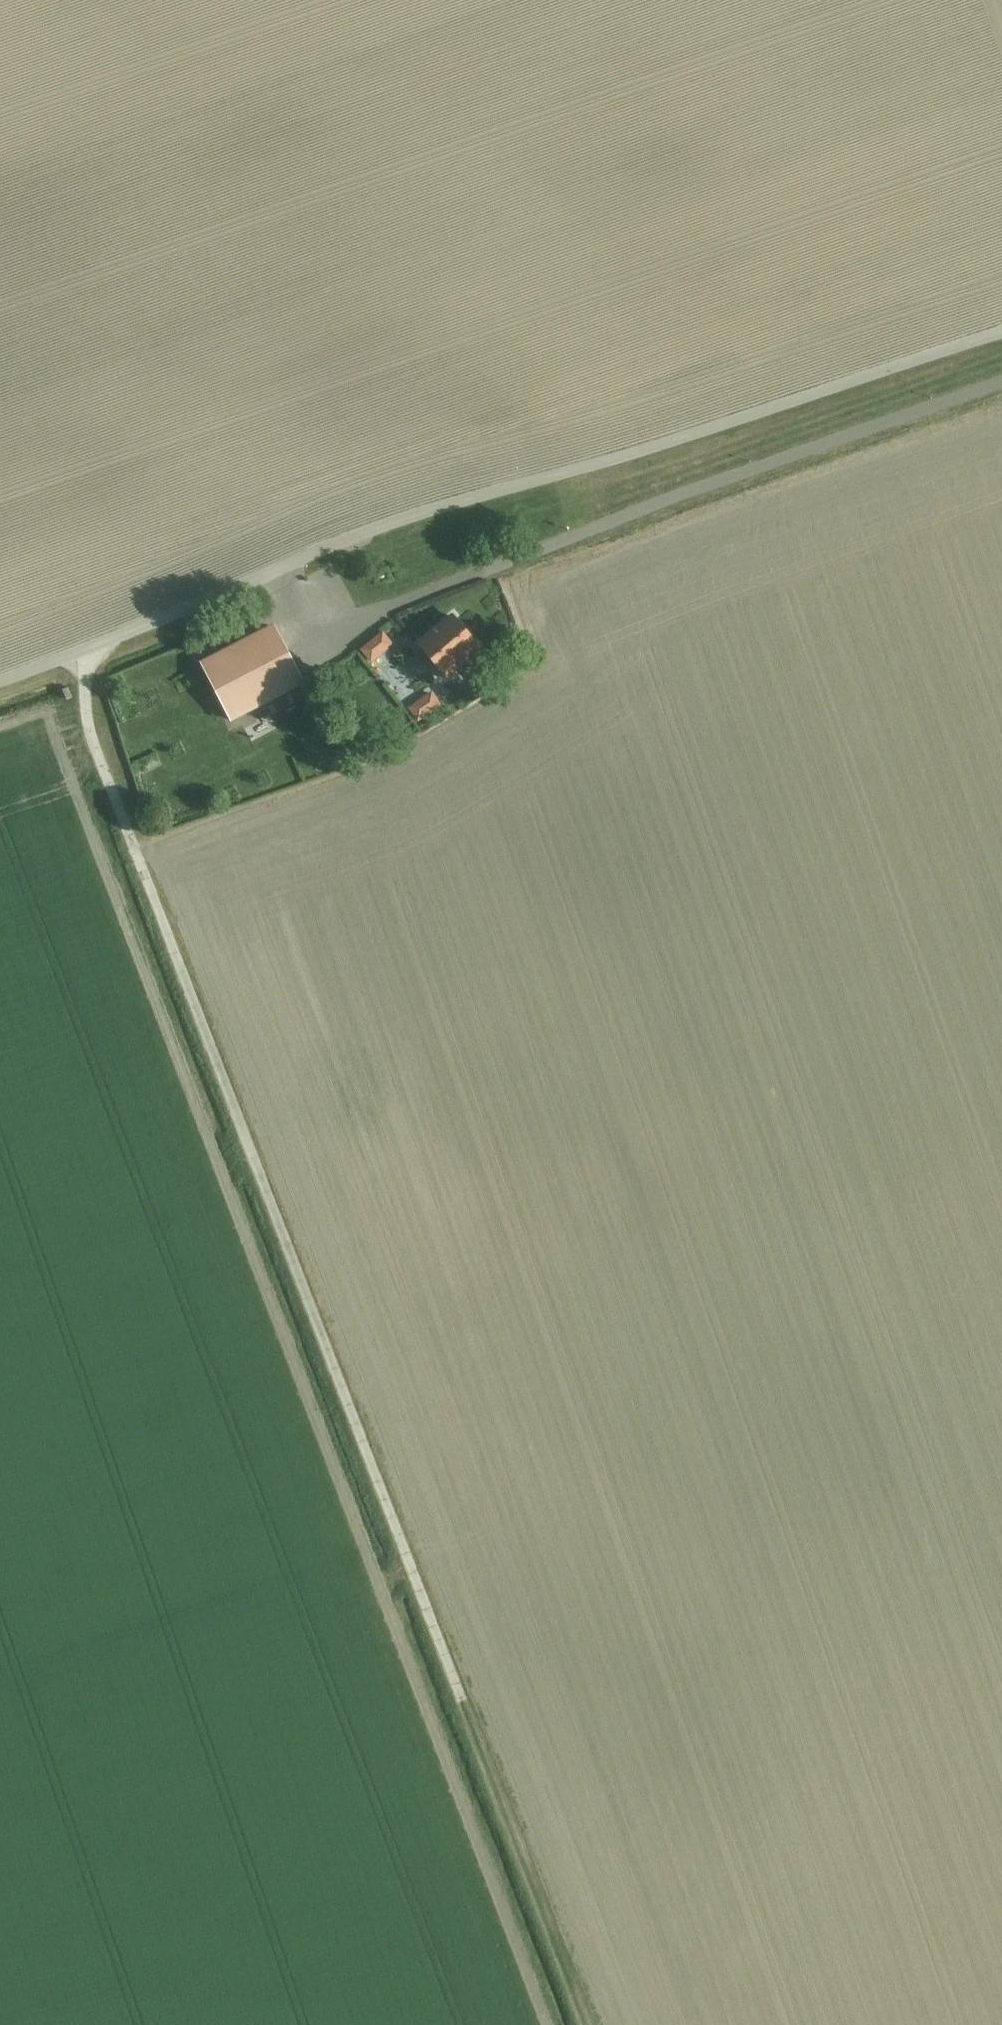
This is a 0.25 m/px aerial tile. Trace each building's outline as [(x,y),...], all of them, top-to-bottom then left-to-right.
[(417,645),(430,661),(445,679),(461,667),(464,671),(476,661),(473,657),(482,649),(456,618),(441,630),(439,627),(417,645)] [(303,683),(275,628),(203,666),(231,720),(303,683)] [(383,634),(372,643),(382,655),(393,646),(383,634)] [(442,707),(433,693),(408,709),(418,723),(442,707)]
